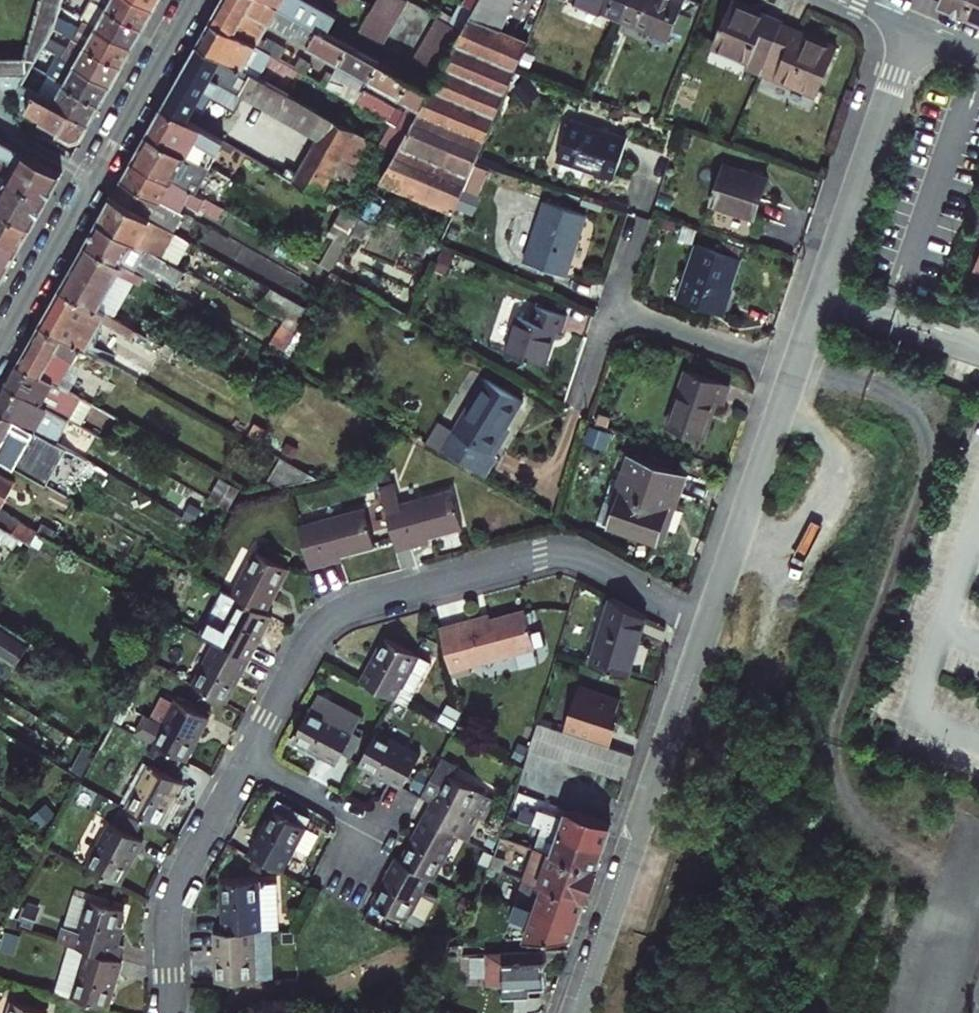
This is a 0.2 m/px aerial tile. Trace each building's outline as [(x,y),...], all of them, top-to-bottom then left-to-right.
[(25,56),(0,56),(0,76),(28,75),(34,65),(41,54),(45,47),(49,39),(52,35),(57,28),(58,20),(63,0),(41,0),(25,56)] [(98,2),(144,29),(155,10),(138,0),(94,0),(98,2)] [(155,10),(160,0),(138,0),(155,10)] [(278,6),(267,0),(223,0),(212,20),(262,48),(265,42),(260,39),(269,23),(278,6)] [(400,21),(411,2),(407,0),(380,0),(376,8),(400,21)] [(476,10),(464,31),(453,51),(431,91),(408,132),(396,153),(380,182),(454,214),(529,41),(503,30),(516,0),(481,0),(476,10)] [(481,0),(465,0),(463,3),(476,10),(481,0)] [(621,20),(629,0),(575,0),(621,20)] [(621,20),(669,39),(685,0),(629,0),(621,20)] [(939,2),(967,14),(973,0),(940,0),(939,2)] [(967,14),(978,19),(978,0),(973,0),(967,14)] [(98,2),(87,20),(134,47),(144,29),(98,2)] [(746,66),(761,73),(782,25),(731,3),(714,45),(748,59),(746,66)] [(278,6),(269,23),(307,45),(317,28),(278,6)] [(400,21),(376,8),(361,34),(385,47),(400,21)] [(430,38),(453,51),(464,31),(441,19),(430,38)] [(58,20),(57,28),(61,30),(64,32),(68,25),(58,20)] [(64,32),(77,40),(123,67),(134,47),(87,20),(82,29),(70,22),(68,25),(64,32)] [(198,45),(258,78),(266,65),(285,76),(287,73),(292,65),(280,59),(262,48),(212,20),(198,45)] [(837,47),(820,40),(818,45),(812,43),(814,38),(782,25),(761,73),(816,95),(837,47)] [(57,28),(52,35),(57,38),(61,30),(57,28)] [(307,46),(339,64),(350,46),(317,28),(307,45),(307,46)] [(453,51),(430,38),(407,78),(410,80),(431,91),(453,51)] [(49,39),(45,47),(61,56),(66,58),(70,52),(49,39)] [(262,48),(280,59),(286,50),(266,39),(265,42),(262,48)] [(123,67),(77,40),(70,52),(66,58),(113,85),(123,67)] [(298,129),(275,170),(322,196),(333,176),(357,132),(258,78),(198,45),(162,108),(187,121),(197,104),(203,107),(206,107),(209,106),(216,93),(238,106),(242,98),(298,129)] [(339,64),(369,82),(380,63),(350,46),(339,64)] [(48,73),(65,83),(102,103),(113,85),(66,58),(61,56),(57,64),(41,54),(34,65),(41,69),(48,73)] [(300,70),(306,74),(310,67),(311,64),(300,58),(295,67),(300,70)] [(369,82),(399,99),(410,80),(407,78),(380,63),(369,82)] [(30,88),(41,69),(34,65),(28,75),(23,85),(30,88)] [(292,65),(287,73),(295,77),(300,70),(295,67),(292,65)] [(309,75),(320,82),(325,75),(313,68),(309,75)] [(326,86),(334,73),(327,70),(325,75),(320,82),(326,86)] [(65,83),(48,73),(40,87),(57,97),(65,83)] [(326,86),(356,103),(364,91),(334,73),(326,86)] [(0,76),(0,83),(3,86),(27,111),(42,120),(43,122),(58,130),(59,134),(72,141),(83,138),(91,122),(54,102),(30,88),(23,85),(28,75),(0,76)] [(408,132),(431,91),(410,80),(399,99),(408,104),(404,111),(396,106),(387,121),(393,124),(408,132)] [(54,102),(91,122),(102,103),(65,83),(57,97),(54,102)] [(396,106),(365,88),(364,91),(356,103),(387,121),(396,106)] [(162,108),(147,135),(210,169),(221,149),(239,159),(243,152),(187,121),(162,108)] [(628,139),(571,119),(558,157),(615,177),(628,139)] [(408,132),(393,124),(381,146),(396,153),(408,132)] [(377,143),(357,132),(333,176),(353,186),(377,143)] [(133,161),(185,189),(190,180),(195,171),(214,181),(218,173),(210,169),(147,135),(133,161)] [(0,138),(0,155),(13,162),(5,175),(48,199),(63,173),(0,138)] [(123,179),(163,202),(168,193),(201,211),(207,201),(201,198),(195,195),(185,189),(133,161),(123,179)] [(767,179),(725,165),(712,202),(754,217),(767,179)] [(5,175),(0,173),(0,207),(34,225),(48,199),(5,175)] [(123,179),(112,199),(172,232),(183,213),(163,202),(123,179)] [(185,189),(195,195),(199,187),(200,185),(190,180),(185,189)] [(205,190),(199,187),(195,195),(201,198),(205,190)] [(112,199),(98,222),(158,256),(172,232),(112,199)] [(207,201),(201,211),(219,221),(224,211),(207,201)] [(380,207),(370,201),(361,218),(353,231),(363,237),(380,207)] [(567,275),(587,215),(544,201),(524,262),(567,275)] [(21,247),(34,225),(0,207),(0,235),(21,247)] [(353,231),(361,218),(343,208),(329,234),(336,238),(346,244),(353,231)] [(98,222),(86,244),(125,266),(140,273),(145,277),(149,279),(156,267),(180,281),(185,272),(174,265),(158,256),(98,222)] [(187,241),(172,232),(158,256),(174,265),(187,241)] [(9,269),(21,247),(0,235),(0,264),(9,269)] [(346,244),(336,238),(321,264),(332,269),(346,244)] [(61,288),(101,311),(125,266),(86,244),(61,288)] [(739,260),(696,246),(678,299),(722,313),(739,260)] [(219,259),(201,249),(195,259),(213,269),(219,259)] [(9,269),(0,264),(0,285),(9,269)] [(119,311),(136,279),(140,273),(125,266),(101,311),(115,318),(119,311)] [(140,273),(136,279),(142,282),(145,277),(140,273)] [(51,306),(96,331),(101,322),(129,337),(128,339),(160,357),(165,347),(136,330),(115,318),(101,311),(61,288),(51,306)] [(539,292),(535,305),(559,313),(563,300),(539,292)] [(309,309),(296,302),(282,326),(293,332),(309,309)] [(568,316),(559,313),(535,305),(530,320),(518,317),(507,352),(545,365),(556,330),(563,332),(568,316)] [(41,324),(83,347),(130,374),(136,364),(121,355),(118,360),(115,358),(117,354),(91,339),(96,331),(51,306),(41,324)] [(115,318),(136,330),(140,323),(138,316),(133,313),(128,317),(119,311),(115,318)] [(75,362),(83,347),(41,324),(19,363),(58,385),(72,361),(75,362)] [(284,350),(293,332),(282,326),(281,325),(271,343),(284,350)] [(271,343),(268,348),(281,356),(284,350),(271,343)] [(19,363),(7,384),(69,419),(100,437),(104,431),(83,419),(68,411),(76,395),(58,385),(19,363)] [(724,403),(730,385),(687,370),(669,426),(703,438),(715,401),(724,403)] [(491,453),(523,401),(486,378),(454,430),(491,453)] [(0,397),(0,411),(35,430),(40,422),(44,414),(66,427),(69,419),(7,384),(0,397)] [(68,411),(83,419),(91,404),(76,395),(68,411)] [(80,456),(77,454),(56,442),(35,430),(0,411),(0,449),(2,446),(22,457),(28,445),(60,463),(63,458),(74,465),(80,456)] [(56,442),(61,434),(40,422),(35,430),(56,442)] [(61,434),(56,442),(77,454),(82,445),(61,434)] [(681,494),(687,474),(633,456),(611,524),(659,540),(674,492),(681,494)] [(319,479),(281,458),(269,480),(282,488),(319,479)] [(22,537),(32,544),(33,543),(39,532),(2,508),(16,483),(0,474),(0,523),(22,537)] [(397,550),(421,544),(420,538),(429,536),(462,528),(452,489),(399,502),(394,483),(381,486),(397,550)] [(310,569),(335,562),(334,556),(341,554),(375,546),(366,508),(299,525),(310,569)] [(0,523),(0,539),(14,548),(22,537),(0,523)] [(39,532),(48,536),(54,540),(57,535),(41,526),(39,532)] [(41,549),(48,536),(39,532),(33,543),(41,549)] [(54,540),(61,544),(64,539),(57,535),(54,540)] [(240,598),(266,612),(290,569),(257,550),(232,594),(240,598)] [(334,556),(335,562),(343,560),(341,554),(334,556)] [(612,595),(590,664),(628,676),(646,615),(612,595)] [(266,612),(240,598),(216,642),(249,660),(273,616),(266,612)] [(440,628),(451,670),(536,649),(525,611),(492,620),(484,621),(483,616),(440,628)] [(32,640),(0,619),(0,650),(18,662),(32,640)] [(386,636),(362,680),(395,698),(402,685),(414,692),(431,660),(386,636)] [(193,684),(226,702),(249,660),(216,642),(193,684)] [(567,731),(579,735),(593,740),(607,745),(612,747),(616,731),(611,729),(613,722),(620,699),(579,686),(565,730),(567,731)] [(337,763),(362,716),(320,693),(295,741),(337,763)] [(135,733),(187,761),(210,717),(177,698),(164,722),(146,712),(135,733)] [(460,713),(453,709),(446,722),(453,726),(460,713)] [(531,748),(584,766),(598,771),(625,780),(634,754),(612,747),(607,745),(593,740),(579,735),(567,731),(565,730),(538,721),(531,748)] [(360,763),(391,780),(404,787),(421,755),(377,731),(360,763)] [(152,745),(148,753),(158,759),(163,750),(152,745)] [(456,768),(441,760),(423,793),(434,799),(425,817),(458,835),(467,839),(481,815),(485,817),(496,797),(453,775),(456,768)] [(126,808),(160,826),(184,781),(151,763),(126,808)] [(519,810),(516,817),(603,847),(611,824),(566,807),(562,818),(534,808),(532,814),(519,810)] [(274,808),(250,852),(284,871),(297,848),(310,854),(321,833),(274,808)] [(554,842),(551,852),(596,868),(603,847),(516,817),(509,815),(505,824),(539,836),(539,835),(545,836),(544,839),(554,842)] [(458,835),(425,817),(402,860),(430,875),(436,878),(458,835)] [(87,867),(121,884),(145,840),(111,822),(87,867)] [(535,847),(524,878),(585,899),(596,868),(551,852),(535,847)] [(505,858),(495,854),(491,866),(501,870),(505,858)] [(402,860),(398,858),(374,902),(418,926),(425,923),(439,897),(423,888),(430,875),(402,860)] [(270,867),(259,860),(255,868),(266,874),(270,867)] [(506,902),(515,905),(518,897),(579,917),(585,899),(524,878),(520,890),(511,887),(506,902)] [(254,930),(279,930),(277,882),(259,883),(259,880),(223,881),(224,931),(254,930)] [(87,949),(117,957),(121,943),(118,942),(115,941),(120,924),(124,908),(88,897),(79,930),(63,925),(59,940),(87,949)] [(572,937),(579,917),(518,897),(515,905),(515,907),(514,908),(526,912),(526,914),(530,915),(526,928),(509,922),(504,938),(572,937)] [(115,941),(118,942),(123,925),(120,924),(115,941)] [(217,982),(255,980),(254,930),(224,931),(216,931),(217,982)] [(546,961),(565,960),(569,948),(464,951),(464,965),(479,964),(479,979),(489,979),(489,983),(503,983),(503,993),(539,992),(538,985),(546,984),(546,961)] [(87,949),(73,996),(108,1007),(123,960),(117,957),(87,949)] [(49,1011),(13,1000),(9,1012),(48,1012),(49,1011)]
